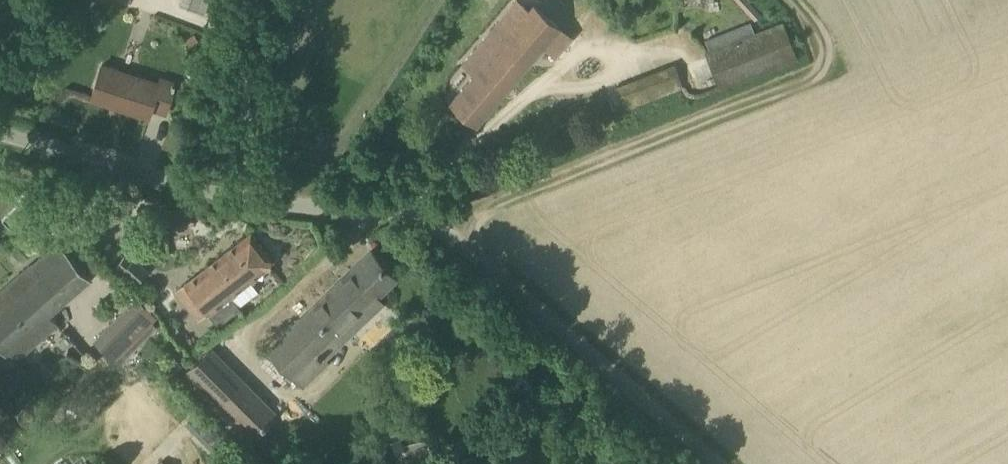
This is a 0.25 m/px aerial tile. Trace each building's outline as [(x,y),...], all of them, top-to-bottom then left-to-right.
[(517,0),(516,0),(462,63),(474,73),(450,101),(477,124),(544,45),(556,55),(572,37),(533,4),(528,10),(517,0)] [(749,22),(746,14),(733,19),(736,27),(705,39),(709,49),(704,51),(719,88),(797,58),(782,20),(766,27),(762,17),(749,22)] [(157,84),(101,66),(91,97),(149,116),(151,108),(166,113),(174,86),(158,81),(157,84)] [(186,205),(172,206),(173,213),(173,223),(187,222),(186,205)] [(244,285),(271,264),(272,258),(252,231),(221,255),(244,285)] [(59,324),(51,315),(88,279),(58,243),(0,292),(0,345),(16,363),(59,324)] [(395,280),(397,279),(371,250),(369,252),(370,252),(264,347),(301,383),(327,360),(323,356),(382,303),(376,296),(395,280)] [(115,265),(136,284),(148,270),(134,258),(132,261),(125,254),(115,265)] [(217,326),(240,308),(230,296),(244,285),(221,255),(183,283),(184,284),(207,314),(217,326)] [(157,326),(153,321),(158,316),(137,295),(92,339),(118,365),(157,326)] [(279,414),(210,346),(194,361),(177,377),(205,406),(211,399),(253,441),(279,414)]
